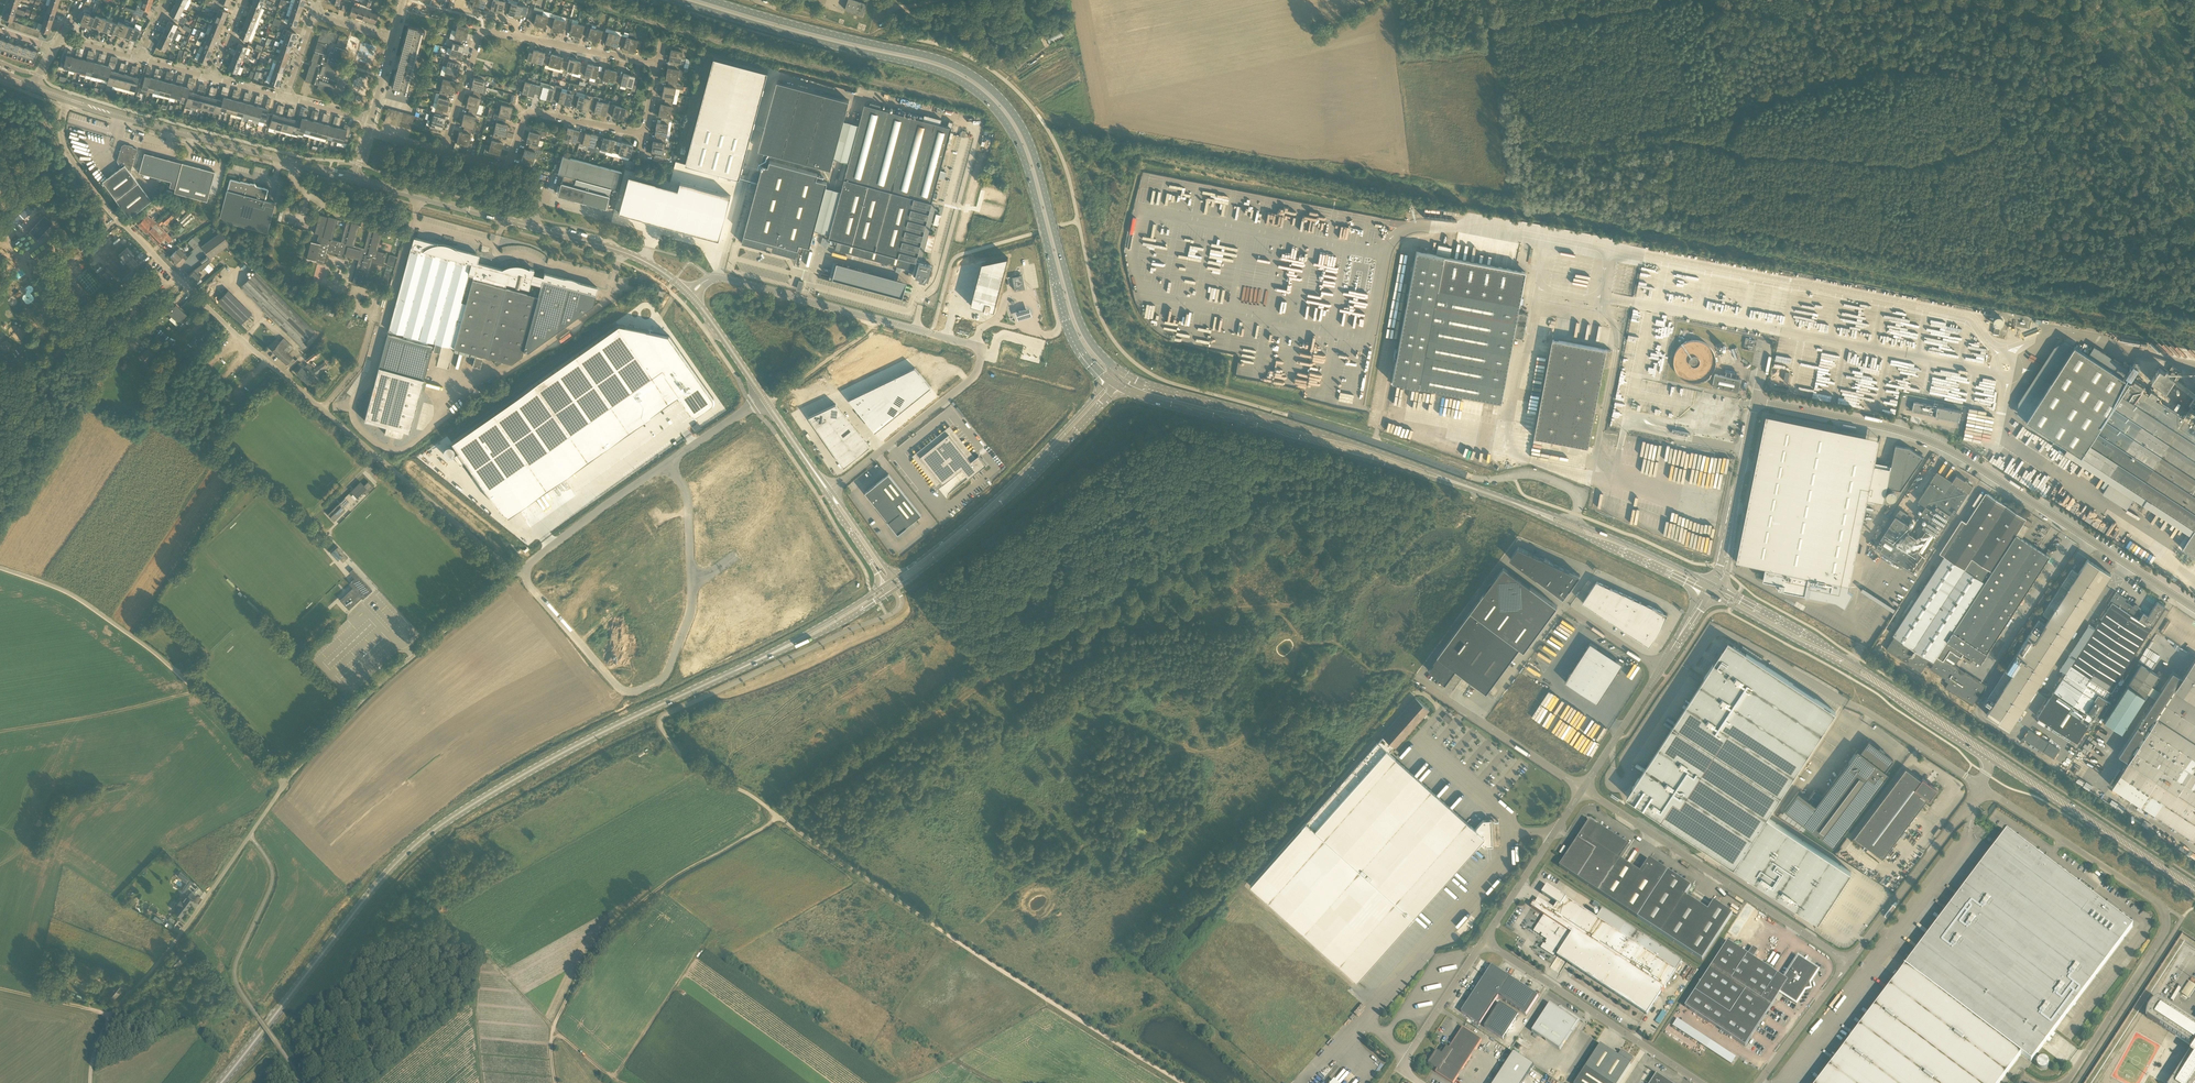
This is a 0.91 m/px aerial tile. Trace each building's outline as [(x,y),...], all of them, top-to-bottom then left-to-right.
[(19,2),(12,0),(10,0),(8,6),(17,9),(19,2)] [(59,2),(54,0),(51,0),(49,5),(57,8),(59,2)] [(261,8),(263,4),(273,8),(274,6),(271,4),(267,3),(264,1),(260,0),(254,0),(252,4),(261,8)] [(488,5),(491,6),(490,10),(496,11),(499,0),(489,0),(488,5)] [(508,2),(500,0),(499,0),(496,11),(502,13),(503,9),(506,10),(508,2)] [(856,0),(848,0),(845,9),(863,15),(867,4),(856,0)] [(149,11),(152,4),(143,1),(141,8),(137,7),(136,10),(134,10),(133,14),(142,17),(145,9),(149,11)] [(182,12),(185,5),(176,1),(173,8),(182,12)] [(356,17),(359,8),(355,7),(357,3),(354,2),(350,15),(356,17)] [(514,16),(517,5),(508,2),(506,10),(509,11),(508,14),(514,16)] [(301,13),(303,6),(294,3),(292,10),(301,13)] [(261,8),(252,4),(250,11),(258,14),(261,8)] [(55,14),(57,8),(49,5),(47,12),(55,14)] [(525,15),(527,7),(517,5),(514,16),(520,17),(521,14),(525,15)] [(17,9),(8,6),(6,12),(15,15),(16,12),(17,12),(16,13),(24,16),(25,14),(26,12),(17,9)] [(180,16),(182,12),(173,8),(170,14),(174,16),(173,19),(184,25),(187,19),(180,16)] [(209,12),(213,14),(216,15),(225,18),(226,16),(227,16),(228,16),(229,14),(228,13),(227,13),(228,12),(219,8),(218,12),(211,9),(209,12)] [(362,19),(365,10),(359,8),(356,17),(362,19)] [(298,20),(301,13),(292,10),(290,17),(298,20)] [(369,21),(371,12),(365,10),(362,19),(369,21)] [(371,12),(369,21),(375,23),(378,14),(382,15),(383,13),(376,10),(375,13),(371,12)] [(258,14),(250,11),(247,17),(256,21),(258,14)] [(12,21),(15,15),(6,12),(4,18),(10,20),(12,21)] [(53,21),(55,14),(47,12),(45,18),(53,21)] [(539,26),(542,15),(533,12),(531,20),(534,21),(533,25),(539,26)] [(83,26),(84,25),(86,26),(90,15),(84,13),(81,22),(79,21),(78,24),(83,26)] [(290,17),(286,16),(282,14),(282,17),(289,19),(287,23),(296,26),(298,20),(290,17)] [(91,27),(96,15),(95,17),(90,15),(86,26),(88,26),(87,28),(91,29),(91,27)] [(97,28),(101,17),(96,15),(91,27),(94,29),(95,27),(97,28)] [(223,25),(225,18),(216,15),(214,21),(223,25)] [(549,25),(551,17),(542,15),(539,26),(545,28),(546,24),(549,25)] [(102,32),(107,19),(101,17),(97,28),(99,29),(99,30),(102,32)] [(256,21),(247,17),(245,24),(253,27),(256,21)] [(557,31),(560,19),(551,17),(549,25),(552,26),(551,29),(557,31)] [(51,27),(53,21),(45,18),(43,24),(51,27)] [(569,22),(570,19),(567,18),(566,21),(560,19),(557,31),(563,32),(564,29),(567,30),(569,22)] [(108,32),(112,21),(107,19),(102,32),(105,33),(106,31),(108,32)] [(114,34),(118,22),(118,21),(117,23),(112,21),(108,32),(110,33),(110,35),(113,36),(114,34)] [(183,32),(176,29),(178,25),(169,21),(166,27),(181,35),(181,34),(183,32)] [(220,31),(223,25),(214,21),(212,25),(205,22),(204,25),(208,27),(211,28),(220,31)] [(466,27),(466,23),(458,21),(456,31),(467,33),(469,28),(466,27)] [(120,34),(124,24),(118,22),(114,34),(117,35),(117,33),(120,34)] [(575,36),(578,24),(569,22),(567,30),(570,31),(569,34),(575,36)] [(49,33),(51,27),(43,24),(40,31),(41,31),(49,33)] [(124,38),(129,26),(124,24),(120,34),(122,35),(121,37),(124,38)] [(253,27),(245,24),(242,30),(251,34),(253,27)] [(585,35),(587,27),(578,24),(575,36),(581,37),(582,34),(585,35)] [(130,38),(134,28),(129,26),(124,38),(128,39),(128,38),(130,38)] [(394,82),(395,82),(393,87),(392,86),(392,87),(393,87),(396,88),(398,89),(401,89),(403,90),(405,91),(405,90),(406,87),(421,33),(422,30),(409,26),(408,30),(409,30),(407,35),(406,34),(406,38),(405,38),(406,38),(405,43),(404,42),(403,46),(404,46),(403,51),(402,50),(401,54),(400,57),(400,58),(399,62),(398,66),(398,67),(397,71),(397,70),(397,71),(396,74),(397,74),(396,79),(395,78),(395,79),(394,82)] [(1069,35),(1068,34),(1071,33),(1067,26),(1046,38),(1050,45),(1069,35)] [(181,35),(166,27),(163,34),(172,38),(173,34),(176,36),(176,35),(180,37),(182,37),(183,35),(181,34),(181,35)] [(593,40),(596,29),(587,27),(585,35),(588,35),(587,39),(593,40)] [(137,39),(140,30),(134,28),(130,38),(132,39),(132,41),(137,43),(138,39),(137,39)] [(217,38),(220,31),(211,28),(209,34),(217,38)] [(296,33),(287,30),(284,29),(283,33),(279,32),(278,34),(294,40),(296,33)] [(316,46),(328,50),(330,42),(346,47),(349,37),(322,29),(316,46)] [(603,39),(605,31),(596,29),(593,40),(599,42),(600,38),(603,39)] [(251,34),(242,30),(239,37),(248,40),(251,34)] [(466,39),(467,33),(456,31),(454,40),(462,42),(462,38),(466,39)] [(605,31),(603,39),(606,40),(605,44),(611,45),(614,34),(605,31)] [(209,34),(202,32),(201,35),(200,35),(199,38),(203,39),(215,44),(217,38),(209,34)] [(629,50),(634,33),(630,32),(628,37),(623,36),(621,44),(624,45),(623,48),(629,50)] [(641,41),(637,40),(638,34),(634,33),(629,50),(635,51),(636,48),(639,49),(641,41)] [(163,34),(160,40),(169,44),(172,45),(175,47),(176,45),(170,41),(172,38),(163,34)] [(284,40),(283,43),(292,47),(294,40),(278,34),(277,37),(281,38),(281,39),(284,40)] [(614,34),(611,45),(617,47),(618,43),(621,44),(623,36),(614,34)] [(215,44),(203,39),(199,38),(198,40),(202,42),(200,46),(203,47),(212,50),(215,44)] [(165,50),(169,44),(160,40),(157,46),(165,50)] [(454,40),(451,48),(463,51),(464,46),(461,45),(462,42),(454,40)] [(13,43),(8,41),(8,42),(4,41),(1,49),(2,49),(5,50),(3,55),(8,57),(10,52),(13,43)] [(277,49),(278,47),(281,48),(281,50),(289,53),(292,47),(283,43),(280,42),(278,46),(274,45),(273,47),(277,49)] [(10,52),(13,53),(12,58),(17,59),(18,55),(21,46),(16,44),(16,45),(13,43),(10,52)] [(253,54),(246,51),(248,47),(239,44),(236,50),(252,57),(253,54)] [(25,47),(21,46),(18,55),(22,56),(20,60),(25,62),(27,57),(29,49),(30,49),(25,47)] [(324,61),(328,50),(316,46),(315,51),(316,51),(315,53),(314,53),(312,61),(311,66),(310,65),(305,81),(319,85),(317,89),(333,94),(338,78),(334,77),(338,66),(324,61)] [(330,52),(327,61),(340,66),(345,49),(335,46),(333,53),(330,52)] [(201,53),(210,57),(212,50),(203,47),(201,53)] [(670,55),(685,58),(687,49),(675,47),(674,50),(671,50),(670,55)] [(463,51),(451,48),(448,48),(446,53),(450,54),(449,57),(450,58),(457,59),(458,56),(461,57),(463,51)] [(27,57),(30,59),(29,63),(34,65),(37,56),(38,51),(33,50),(30,49),(29,49),(27,57)] [(536,62),(539,51),(533,49),(532,53),(529,52),(527,60),(536,62)] [(69,69),(72,57),(69,56),(70,55),(71,51),(68,50),(67,55),(63,54),(60,67),(69,69)] [(195,59),(198,60),(207,64),(210,57),(201,53),(198,52),(194,50),(193,53),(197,55),(195,59)] [(252,57),(236,50),(234,57),(242,60),(246,62),(248,58),(254,60),(255,58),(252,57)] [(287,60),(289,53),(281,50),(278,56),(287,60)] [(545,65),(547,57),(544,56),(545,53),(539,51),(536,62),(545,65)] [(75,71),(79,53),(76,52),(75,56),(76,56),(76,58),(72,57),(69,69),(75,71)] [(82,58),(83,54),(79,53),(75,71),(80,72),(83,60),(80,59),(81,57),(82,58)] [(556,59),(557,56),(551,54),(550,58),(547,57),(545,65),(554,67),(555,65),(556,59)] [(86,74),(90,56),(87,55),(86,59),(87,59),(87,61),(83,60),(80,72),(86,74)] [(685,58),(670,55),(669,61),(672,62),(672,65),(684,67),(684,64),(685,64),(686,59),(685,59),(685,58)] [(93,61),(94,57),(90,56),(86,74),(91,75),(95,63),(92,62),(92,60),(93,61)] [(112,66),(114,57),(111,56),(109,65),(110,65),(109,67),(106,66),(103,78),(108,80),(107,83),(111,69),(112,66)] [(285,66),(287,60),(278,56),(276,63),(285,66)] [(563,70),(565,62),(562,61),(563,57),(557,56),(556,59),(555,65),(554,67),(563,70)] [(714,56),(685,162),(740,178),(768,71),(714,56)] [(111,69),(107,83),(113,85),(116,72),(113,72),(114,70),(114,67),(115,67),(118,58),(114,57),(112,66),(111,69)] [(242,60),(234,57),(231,63),(240,66),(242,60)] [(456,63),(457,59),(450,58),(449,57),(447,66),(458,69),(459,64),(456,63)] [(97,77),(102,59),(99,58),(98,62),(99,62),(98,64),(95,63),(91,75),(97,77)] [(104,64),(105,60),(102,59),(97,77),(103,78),(106,66),(103,65),(103,64),(104,64)] [(572,72),(575,61),(569,59),(568,62),(565,62),(563,70),(562,73),(571,75),(572,72)] [(581,74),(583,66),(580,65),(581,62),(575,61),(572,72),(581,74)] [(237,73),(240,66),(231,63),(228,69),(237,73)] [(283,73),(285,66),(276,63),(274,70),(283,73)] [(590,77),(593,65),(587,64),(586,67),(583,66),(581,74),(590,77)] [(599,79),(601,71),(598,70),(599,67),(593,65),(590,77),(596,78),(595,82),(598,82),(599,79)] [(684,67),(672,65),(671,68),(668,68),(666,73),(681,76),(682,71),(684,71),(685,67),(684,67)] [(456,75),(458,69),(447,66),(444,75),(451,77),(452,78),(453,74),(456,75)] [(118,86),(123,69),(120,68),(119,72),(120,72),(120,73),(116,72),(113,85),(118,86)] [(126,73),(127,70),(123,69),(118,86),(124,88),(127,75),(124,74),(125,73),(126,73)] [(608,81),(611,70),(605,69),(604,72),(601,71),(599,79),(598,82),(607,85),(608,81)] [(281,79),(283,73),(274,70),(272,76),(281,79)] [(617,84),(619,76),(616,75),(617,72),(611,70),(608,81),(617,84)] [(130,89),(134,72),(131,71),(130,74),(131,75),(131,76),(127,75),(124,88),(130,89)] [(150,72),(147,71),(142,89),(148,90),(151,78),(148,77),(148,75),(149,76),(150,72)] [(137,76),(138,73),(134,72),(130,89),(135,91),(139,78),(135,77),(136,76),(137,76)] [(158,74),(155,73),(154,77),(155,77),(154,79),(151,78),(148,90),(153,92),(158,74)] [(626,86),(629,75),(623,73),(622,77),(619,76),(617,84),(615,92),(617,93),(618,90),(619,84),(626,86)] [(681,76),(666,73),(665,79),(669,80),(668,83),(676,85),(678,76),(681,76)] [(160,79),(161,75),(158,74),(153,92),(159,93),(162,81),(159,80),(159,78),(160,79)] [(451,81),(452,78),(451,77),(444,75),(442,84),(453,87),(455,82),(451,81)] [(484,86),(486,77),(478,75),(477,78),(474,77),(472,83),(484,86)] [(631,90),(635,91),(637,81),(634,80),(635,76),(629,75),(626,86),(632,88),(631,90)] [(162,81),(159,93),(164,95),(169,77),(166,76),(165,80),(166,80),(165,82),(162,81)] [(278,86),(281,79),(272,76),(269,83),(278,86)] [(171,82),(172,78),(169,77),(164,95),(170,96),(173,84),(170,83),(170,81),(171,82)] [(528,94),(531,83),(532,79),(528,78),(527,82),(522,80),(520,89),(523,90),(522,93),(528,94)] [(173,84),(170,96),(175,98),(180,80),(177,79),(176,83),(177,83),(177,85),(173,84)] [(183,85),(184,81),(180,80),(175,98),(181,99),(184,87),(181,86),(182,84),(183,85)] [(777,81),(759,150),(831,169),(849,101),(777,81)] [(190,87),(191,83),(188,82),(187,86),(188,86),(188,88),(184,87),(181,99),(187,101),(190,90),(190,87)] [(484,87),(484,86),(472,83),(471,89),(474,90),(473,93),(481,95),(485,96),(487,87),(484,87)] [(538,94),(540,85),(531,83),(528,94),(534,96),(535,93),(538,94)] [(676,89),(683,90),(683,86),(676,85),(668,83),(667,87),(664,86),(663,92),(674,94),(676,89)] [(452,93),(453,87),(442,84),(439,93),(447,96),(448,92),(452,93)] [(577,92),(576,92),(578,85),(574,84),(573,88),(573,91),(568,90),(567,90),(567,93),(564,104),(570,106),(570,102),(574,103),(576,95),(577,92)] [(540,85),(538,94),(541,94),(540,98),(546,99),(549,88),(540,85)] [(556,85),(554,89),(549,88),(546,99),(552,101),(552,97),(555,98),(559,86),(556,85)] [(564,104),(567,93),(560,91),(561,87),(559,86),(555,98),(559,99),(558,102),(564,104)] [(196,111),(202,90),(198,89),(197,92),(198,93),(198,94),(195,93),(190,109),(196,111)] [(226,111),(232,113),(236,95),(238,90),(234,89),(232,98),(233,98),(232,100),(229,99),(226,111)] [(191,92),(192,91),(190,90),(187,101),(185,108),(190,110),(190,109),(195,93),(191,92)] [(204,94),(205,91),(202,90),(196,111),(202,112),(202,109),(206,96),(203,95),(203,94),(204,94)] [(221,95),(222,95),(220,100),(217,99),(214,112),(219,113),(220,110),(223,99),(224,96),(225,92),(222,91),(221,95)] [(202,109),(208,110),(213,93),(210,92),(209,95),(210,96),(209,97),(206,96),(202,109)] [(228,93),(225,92),(224,96),(223,99),(220,110),(219,113),(220,110),(226,111),(229,99),(226,98),(226,96),(227,97),(228,93)] [(673,103),(674,94),(663,92),(662,98),(665,98),(664,102),(673,103)] [(215,97),(216,94),(213,93),(208,110),(214,112),(217,99),(214,98),(214,97),(215,97)] [(447,96),(439,93),(436,93),(434,101),(437,102),(448,105),(450,100),(446,99),(447,96)] [(481,95),(473,93),(473,96),(469,95),(468,101),(479,104),(481,95)] [(238,100),(239,96),(236,95),(232,113),(237,114),(240,102),(237,101),(238,99),(238,100)] [(585,97),(576,95),(574,103),(577,104),(576,107),(582,109),(585,97)] [(585,97),(582,109),(588,110),(588,107),(592,108),(595,97),(594,97),(585,95),(585,97)] [(600,114),(603,102),(604,98),(595,96),(594,97),(595,97),(592,108),(595,109),(594,112),(600,114)] [(243,116),(247,98),(244,97),(243,101),(244,101),(244,103),(240,102),(237,114),(243,116)] [(250,103),(251,99),(247,98),(243,116),(248,117),(252,105),(248,104),(249,102),(250,103)] [(258,101),(255,100),(254,104),(255,104),(255,106),(252,105),(248,117),(247,123),(252,124),(254,119),(258,101)] [(261,106),(262,102),(258,101),(254,119),(259,120),(263,108),(260,107),(260,105),(261,106)] [(479,104),(468,101),(466,107),(469,108),(468,111),(477,114),(477,113),(479,104)] [(500,110),(511,113),(513,107),(509,106),(510,103),(502,101),(500,110)] [(612,105),(612,102),(609,101),(608,104),(603,102),(600,114),(606,115),(606,112),(610,113),(612,105)] [(447,111),(448,105),(437,102),(434,111),(443,113),(443,110),(447,111)] [(671,112),(673,103),(664,102),(664,105),(660,104),(659,110),(671,112)] [(268,113),(270,104),(267,103),(266,107),(266,109),(263,108),(259,120),(265,122),(264,125),(267,126),(269,119),(270,114),(268,113)] [(838,240),(916,261),(948,144),(952,145),(954,138),(950,136),(952,128),(953,122),(949,121),(948,127),(940,125),(942,119),(924,115),(923,120),(880,109),(880,105),(870,103),(869,106),(865,105),(859,126),(853,124),(851,132),(857,133),(852,151),(846,149),(844,157),(850,159),(831,232),(830,232),(829,238),(838,240)] [(618,118),(621,107),(612,105),(610,113),(613,113),(612,117),(618,118)] [(303,117),(305,108),(302,107),(299,116),(302,117),(301,120),(299,119),(299,121),(295,120),(292,133),(298,134),(303,117)] [(630,109),(621,107),(618,118),(624,120),(624,116),(628,117),(630,109)] [(306,118),(308,109),(305,108),(303,117),(298,134),(303,135),(304,132),(308,120),(304,119),(305,117),(306,118)] [(270,127),(275,128),(280,111),(277,110),(276,113),(277,114),(276,115),(273,114),(271,120),(270,127)] [(434,115),(432,120),(444,123),(445,118),(442,117),(443,113),(434,111),(430,110),(429,113),(434,115)] [(497,119),(505,121),(506,118),(510,119),(511,113),(500,110),(498,115),(494,114),(493,118),(497,119)] [(669,121),(671,112),(659,110),(658,116),(662,117),(661,120),(669,121)] [(282,115),(283,112),(280,111),(275,128),(281,130),(284,117),(281,116),(281,115),(282,115)] [(477,114),(468,111),(468,114),(464,113),(463,119),(474,122),(476,115),(481,117),(482,115),(477,113),(477,114)] [(287,131),(291,114),(288,113),(287,116),(288,117),(288,118),(284,117),(281,130),(287,131)] [(294,118),(295,115),(291,114),(287,131),(292,133),(295,120),(292,119),(293,118),(294,118)] [(310,134),(315,116),(311,115),(310,119),(311,119),(311,120),(308,120),(304,132),(310,134)] [(317,120),(318,117),(315,116),(310,134),(315,135),(319,123),(316,122),(316,120),(317,120)] [(321,137),(326,119),(323,118),(322,122),(323,122),(322,123),(319,123),(315,135),(321,137)] [(328,123),(329,120),(326,119),(321,137),(327,138),(330,126),(327,125),(327,123),(328,123)] [(474,122),(463,119),(461,125),(465,126),(464,129),(472,131),(475,132),(478,123),(474,122)] [(504,124),(505,121),(497,119),(495,128),(506,131),(508,125),(504,124)] [(442,129),(444,123),(432,120),(432,121),(430,120),(428,125),(426,125),(425,128),(438,132),(439,128),(442,129)] [(669,121),(661,120),(660,123),(657,122),(656,128),(667,131),(669,121)] [(337,122),(334,121),(333,125),(334,125),(333,126),(330,126),(327,138),(332,140),(337,122)] [(332,140),(338,141),(341,129),(338,128),(338,126),(339,126),(340,123),(337,122),(332,140)] [(341,129),(338,141),(347,143),(349,137),(345,136),(348,125),(345,124),(344,128),(345,128),(344,129),(341,129)] [(505,137),(506,131),(495,128),(493,137),(501,139),(501,136),(505,137)] [(563,130),(561,136),(561,138),(563,139),(562,142),(569,144),(570,141),(573,129),(567,128),(567,131),(563,130)] [(666,140),(667,131),(656,128),(655,134),(658,135),(657,138),(666,140)] [(469,140),(472,131),(464,129),(463,132),(460,131),(458,137),(469,140)] [(546,136),(547,132),(534,129),(533,132),(529,131),(528,137),(539,140),(541,134),(546,136)] [(581,135),(578,134),(579,131),(573,129),(570,141),(579,143),(581,135)] [(587,150),(588,145),(591,134),(585,133),(585,136),(581,135),(579,143),(585,145),(584,150),(587,150)] [(597,148),(599,140),(596,139),(597,136),(591,134),(588,145),(597,148)] [(956,136),(954,143),(972,146),(973,139),(956,136)] [(469,140),(458,137),(456,143),(460,144),(458,151),(466,153),(467,149),(469,140)] [(500,142),(501,139),(493,137),(490,146),(502,149),(503,143),(500,142)] [(539,140),(528,137),(526,143),(530,144),(529,147),(536,149),(537,149),(542,150),(543,147),(538,145),(539,140)] [(606,150),(609,139),(603,138),(602,141),(599,140),(597,148),(606,150)] [(669,140),(666,140),(657,138),(657,141),(653,141),(652,147),(664,149),(665,141),(669,142),(669,140)] [(615,153),(617,145),(614,144),(615,141),(609,139),(606,150),(613,152),(613,155),(615,156),(615,153)] [(624,155),(627,144),(621,142),(620,146),(617,145),(615,153),(624,155)] [(633,158),(634,157),(635,150),(632,149),(633,146),(627,144),(624,155),(633,158)] [(103,182),(119,203),(129,217),(152,200),(130,172),(132,166),(138,149),(133,148),(133,147),(128,145),(128,146),(125,145),(123,146),(122,148),(121,148),(117,161),(121,168),(103,182)] [(500,155),(502,149),(490,146),(488,155),(496,157),(497,154),(500,155)] [(541,154),(542,150),(537,149),(536,149),(529,147),(528,150),(525,149),(523,155),(534,158),(536,153),(541,154)] [(666,149),(664,149),(652,147),(651,152),(654,153),(654,157),(662,158),(665,159),(666,149)] [(173,188),(180,163),(145,153),(139,173),(171,181),(170,187),(173,188)] [(532,167),(534,158),(523,155),(521,161),(525,162),(524,165),(532,167)] [(605,208),(606,207),(611,188),(617,190),(622,172),(563,156),(558,174),(564,175),(562,183),(561,183),(557,195),(605,208)] [(810,246),(826,187),(827,182),(817,179),(818,174),(769,161),(768,166),(763,165),(742,243),(764,249),(764,248),(774,251),(774,252),(796,257),(799,244),(810,246)] [(180,163),(173,188),(175,188),(174,192),(207,201),(215,172),(183,164),(183,163),(182,163),(180,163)] [(628,176),(618,213),(647,220),(647,218),(714,235),(713,238),(719,240),(731,196),(681,182),(679,190),(628,176)] [(219,220),(267,233),(275,203),(266,200),(268,190),(268,189),(256,186),(255,183),(254,183),(251,182),(250,183),(241,181),(240,181),(231,179),(230,179),(219,220)] [(23,202),(6,215),(9,219),(15,226),(17,225),(32,212),(23,202)] [(173,239),(160,226),(163,223),(167,227),(170,225),(170,226),(172,224),(172,223),(174,221),(172,220),(173,219),(172,219),(175,216),(172,214),(179,207),(177,205),(168,213),(167,213),(156,223),(146,232),(158,244),(164,238),(169,243),(173,239)] [(190,211),(180,220),(184,225),(194,216),(190,211)] [(38,239),(53,223),(44,215),(41,219),(29,232),(36,238),(38,239)] [(146,232),(156,223),(149,215),(144,218),(138,224),(146,232)] [(361,226),(346,222),(346,223),(347,223),(341,242),(332,239),(331,239),(336,220),(338,220),(339,220),(319,215),(318,215),(320,216),(316,233),(314,232),(314,233),(320,235),(320,236),(318,236),(317,242),(310,241),(311,242),(307,257),(306,257),(306,258),(314,260),(314,261),(324,263),(328,251),(338,254),(337,257),(344,259),(345,256),(359,260),(353,282),(352,282),(367,286),(365,285),(371,262),(382,265),(382,267),(383,267),(387,252),(386,252),(386,253),(377,250),(382,232),(384,233),(384,232),(369,228),(369,229),(370,229),(364,248),(355,246),(360,226),(361,226)] [(173,228),(178,232),(179,231),(180,232),(184,228),(180,224),(176,227),(175,226),(173,228)] [(221,232),(202,246),(210,258),(230,243),(221,232)] [(199,240),(196,236),(193,238),(188,242),(194,248),(199,244),(197,242),(199,240)] [(451,247),(448,245),(444,244),(440,244),(438,244),(414,238),(393,316),(389,331),(404,335),(403,339),(388,335),(379,368),(365,421),(387,427),(385,434),(402,439),(404,431),(409,433),(424,380),(432,347),(427,345),(428,342),(435,344),(433,352),(440,354),(442,346),(476,355),(473,367),(480,369),(483,359),(476,357),(477,355),(511,364),(522,356),(523,351),(528,352),(593,306),(598,288),(579,283),(576,281),(575,281),(574,280),(573,280),(571,280),(569,279),(567,279),(566,279),(565,279),(563,279),(544,274),(543,277),(533,275),(534,270),(530,269),(529,270),(528,269),(526,268),(525,268),(523,267),(521,267),(519,266),(518,266),(516,266),(514,266),(512,266),(510,267),(508,267),(507,268),(505,268),(504,269),(502,270),(477,263),(479,255),(455,249),(451,247)] [(1452,248),(1439,245),(1437,255),(1450,257),(1452,248)] [(127,247),(119,254),(131,269),(138,263),(133,257),(134,256),(133,254),(133,255),(131,253),(132,253),(127,247)] [(179,248),(177,251),(176,251),(170,257),(180,266),(186,260),(188,257),(184,253),(179,248)] [(1396,361),(1392,382),(1393,382),(1444,392),(1462,395),(1486,400),(1497,402),(1501,403),(1513,336),(1523,338),(1527,314),(1518,312),(1519,304),(1525,272),(1515,270),(1453,258),(1444,256),(1416,251),(1399,341),(1398,349),(1395,348),(1393,361),(1396,361)] [(387,264),(394,266),(396,256),(389,255),(387,264)] [(979,264),(968,305),(982,308),(981,310),(986,312),(987,310),(991,311),(1005,258),(979,264)] [(201,271),(212,261),(210,259),(206,261),(194,270),(189,276),(195,282),(201,276),(197,273),(200,270),(201,271)] [(932,266),(919,262),(915,277),(919,278),(919,281),(925,283),(926,280),(928,281),(932,266)] [(906,298),(910,280),(838,264),(834,282),(906,298)] [(314,331),(255,272),(240,287),(304,349),(308,346),(304,342),(314,331)] [(1012,277),(1015,291),(1022,290),(1022,289),(1025,289),(1023,275),(1019,276),(1012,277)] [(122,284),(114,293),(117,295),(125,287),(122,284)] [(242,324),(252,313),(228,290),(218,301),(242,324)] [(176,305),(172,309),(171,310),(168,313),(169,314),(169,313),(179,323),(179,324),(187,315),(186,316),(179,309),(180,308),(176,305)] [(1030,310),(1016,314),(1018,321),(1032,317),(1030,310)] [(1994,318),(1993,319),(1993,321),(1993,322),(1993,323),(1994,324),(1994,325),(1995,326),(1997,327),(1998,327),(1999,327),(2000,327),(2001,326),(2003,325),(2004,324),(2004,323),(2004,321),(2004,320),(2004,319),(2003,319),(2002,317),(2001,317),(2001,316),(2000,316),(1999,316),(1998,316),(1997,316),(1996,317),(1995,317),(1994,318)] [(618,324),(451,441),(498,508),(508,515),(679,395),(691,412),(692,413),(693,414),(694,414),(695,414),(696,414),(697,414),(698,414),(700,413),(711,404),(712,403),(713,403),(713,402),(714,401),(714,400),(714,399),(714,397),(713,396),(712,396),(669,334),(618,324)] [(1749,339),(1746,338),(1744,344),(1754,346),(1755,341),(1749,339)] [(284,350),(287,347),(289,344),(286,341),(285,341),(283,339),(282,340),(272,351),(289,367),(296,360),(284,350)] [(1553,339),(1535,437),(1589,447),(1604,367),(1608,368),(1611,350),(1553,339)] [(2065,445),(2081,456),(2130,382),(2123,378),(2088,355),(2075,346),(2053,378),(2048,386),(2044,392),(2028,417),(2026,420),(2065,445)] [(140,357),(147,363),(155,353),(149,347),(140,357)] [(317,355),(315,353),(310,357),(306,360),(308,362),(312,359),(317,355)] [(915,365),(848,397),(874,430),(931,385),(935,390),(961,370),(960,365),(941,360),(919,370),(915,365)] [(323,363),(313,370),(316,374),(326,367),(323,363)] [(2133,363),(2125,375),(2131,379),(2138,366),(2133,363)] [(302,379),(308,372),(307,371),(306,372),(301,367),(296,373),(302,379)] [(2159,367),(2151,380),(2166,390),(2174,377),(2159,367)] [(308,372),(302,379),(308,384),(314,379),(308,374),(309,373),(308,372)] [(1712,386),(1739,392),(1741,383),(1741,379),(1719,374),(1715,374),(1712,386)] [(2173,383),(2181,389),(2183,386),(2175,380),(2173,383)] [(2130,382),(2081,456),(2084,458),(2082,461),(2107,477),(2135,495),(2191,531),(2194,524),(2194,424),(2192,422),(2183,417),(2130,382)] [(2148,393),(2155,398),(2158,394),(2151,389),(2148,393)] [(2192,422),(2194,417),(2194,396),(2189,404),(2191,405),(2183,417),(2192,422)] [(1914,402),(1912,411),(1937,416),(1937,417),(1939,418),(1940,417),(1957,420),(1961,421),(1963,411),(1944,407),(1938,406),(1938,405),(1935,404),(1934,406),(1914,402)] [(835,405),(807,417),(842,465),(867,446),(835,405)] [(1811,596),(1836,601),(1845,607),(1853,593),(1849,590),(1850,585),(1867,500),(1884,503),(1887,487),(1901,490),(1923,457),(1909,448),(1896,445),(1891,466),(1891,465),(1890,469),(1874,466),(1877,455),(1839,447),(1842,431),(1766,416),(1736,562),(1766,568),(1763,580),(1776,583),(1777,583),(1776,586),(1778,589),(1783,590),(1805,594),(1805,595),(1806,597),(1811,596)] [(949,434),(920,456),(942,485),(961,470),(969,479),(970,478),(986,465),(979,455),(971,461),(949,434)] [(1938,540),(1958,509),(1973,486),(1968,482),(1968,481),(1966,479),(1965,480),(1957,475),(1952,481),(1937,471),(1918,501),(1926,506),(1920,514),(1928,519),(1916,538),(1908,532),(1912,526),(1904,521),(1907,517),(1898,511),(1875,547),(1913,571),(1916,567),(1919,568),(1924,560),(1922,558),(1928,548),(1930,549),(1932,547),(1935,542),(1933,540),(1935,538),(1938,540)] [(898,534),(899,533),(906,527),(921,515),(888,474),(865,492),(888,521),(897,532),(897,533),(898,534)] [(361,482),(357,486),(351,492),(357,498),(363,492),(366,494),(374,487),(368,481),(364,485),(361,482)] [(1895,636),(1886,650),(1921,672),(1928,661),(1934,664),(1932,668),(1936,671),(1936,672),(1941,676),(1942,675),(1950,680),(1945,688),(1957,695),(1957,694),(1972,704),(1975,700),(1976,700),(1980,693),(1985,685),(1978,680),(1979,680),(1974,677),(1973,677),(1955,665),(1961,656),(1961,657),(1964,652),(1981,663),(2050,556),(2016,535),(2026,519),(1986,492),(1966,523),(1961,520),(1940,553),(1944,556),(1893,635),(1895,636)] [(330,517),(334,521),(345,510),(343,508),(349,502),(345,498),(328,514),(330,517)] [(2191,531),(2192,532),(2190,534),(2183,545),(2194,553),(2194,524),(2191,531)] [(348,558),(343,552),(338,547),(331,553),(338,561),(340,559),(343,562),(348,558)] [(1580,575),(1554,563),(1545,557),(1544,559),(1529,552),(1519,547),(1514,554),(1510,558),(1537,578),(1564,598),(1570,589),(1580,575)] [(1991,707),(1986,714),(2010,729),(2111,574),(2088,559),(2078,573),(2072,569),(2043,613),(2049,618),(2045,624),(2039,620),(1985,703),(1991,707)] [(1504,567),(1493,582),(1471,611),(1520,648),(1524,651),(1557,606),(1504,567)] [(349,594),(341,601),(349,610),(357,602),(362,598),(363,599),(372,590),(353,569),(349,572),(355,578),(351,581),(356,587),(354,589),(353,588),(348,593),(349,594)] [(1604,600),(1611,588),(1597,581),(1590,591),(1604,600)] [(1611,588),(1604,600),(1617,609),(1626,595),(1611,588)] [(1590,591),(1583,602),(1596,611),(1604,600),(1590,591)] [(2110,606),(2037,716),(2077,743),(2094,717),(2098,720),(2119,688),(2116,685),(2111,692),(2110,692),(2152,628),(2150,626),(2151,624),(2153,625),(2165,606),(2157,601),(2148,616),(2139,610),(2140,609),(2134,605),(2133,606),(2125,601),(2126,598),(2116,592),(2108,605),(2110,606)] [(1640,601),(1626,595),(1617,609),(1630,617),(1640,601)] [(249,599),(247,601),(257,611),(258,610),(249,599)] [(1609,620),(1617,609),(1604,600),(1596,611),(1609,620)] [(1630,617),(1643,626),(1655,608),(1640,601),(1630,617)] [(1668,614),(1655,608),(1643,626),(1657,635),(1661,629),(1668,614)] [(1630,617),(1617,609),(1609,620),(1623,629),(1630,617)] [(1487,692),(1520,648),(1471,611),(1428,669),(1446,683),(1456,669),(1487,692)] [(1643,626),(1630,617),(1623,629),(1636,637),(1643,626)] [(1649,646),(1657,635),(1643,626),(1636,637),(1649,646)] [(1616,660),(1599,649),(1597,648),(1598,647),(1591,643),(1565,682),(1598,703),(1623,664),(1616,659),(1616,660)] [(1746,654),(1728,643),(1726,647),(1725,648),(1724,647),(1722,650),(1723,650),(1724,650),(1716,662),(1715,663),(1715,665),(1715,666),(1713,664),(1713,665),(1704,678),(1639,778),(1633,787),(1633,788),(1640,793),(1634,801),(1634,802),(1709,851),(1736,868),(1749,877),(1763,886),(1777,896),(1791,905),(1805,914),(1806,914),(1812,918),(1818,922),(1844,883),(1851,872),(1767,817),(1767,816),(1836,712),(1746,653),(1746,654)] [(2143,655),(2139,661),(2148,667),(2152,661),(2143,655)] [(2112,787),(2194,840),(2194,659),(2182,678),(2173,672),(2119,755),(2128,761),(2122,771),(2120,770),(2114,778),(2117,779),(2112,787)] [(2141,664),(2104,720),(2122,732),(2153,683),(2156,685),(2158,681),(2156,679),(2158,675),(2141,664)] [(1377,742),(1250,885),(1357,981),(1480,843),(1484,847),(1492,846),(1491,820),(1483,820),(1475,829),(1389,753),(1394,747),(1396,748),(1429,710),(1415,698),(1382,735),(1383,737),(1378,743),(1377,742)] [(1449,724),(1453,719),(1447,713),(1442,717),(1449,724)] [(2029,730),(2023,738),(2054,758),(2060,749),(2029,730)] [(1834,846),(1837,842),(1889,773),(1885,771),(1893,760),(1884,752),(1885,751),(1880,747),(1879,749),(1869,742),(1861,752),(1858,750),(1823,796),(1815,790),(1808,799),(1798,792),(1785,810),(1834,846)] [(1854,837),(1855,837),(1883,858),(1927,800),(1930,802),(1939,789),(1931,783),(1930,784),(1927,782),(1927,781),(1923,777),(1921,780),(1906,769),(1854,837)] [(1632,789),(1631,789),(1630,789),(1630,790),(1629,790),(1628,790),(1628,791),(1627,792),(1627,793),(1627,794),(1627,795),(1627,796),(1627,797),(1628,797),(1628,798),(1629,798),(1629,799),(1630,799),(1631,799),(1632,799),(1633,799),(1634,799),(1634,798),(1635,798),(1635,797),(1636,797),(1636,796),(1637,796),(1637,795),(1637,794),(1637,793),(1636,792),(1636,791),(1635,791),(1635,790),(1634,790),(1634,789),(1633,789),(1632,789)] [(1620,860),(1629,846),(1590,821),(1560,867),(1702,960),(1733,914),(1714,902),(1708,911),(1685,896),(1691,887),(1650,860),(1641,873),(1620,860)] [(2077,884),(2007,832),(1905,967),(1905,966),(1905,967),(1818,1082),(1999,1082),(2021,1054),(2031,1061),(2133,926),(2077,884)] [(181,871),(177,876),(187,883),(181,891),(184,893),(192,882),(189,879),(181,871)] [(1576,960),(1572,966),(1647,1015),(1661,992),(1662,993),(1665,989),(1664,988),(1676,970),(1657,958),(1663,948),(1626,924),(1620,933),(1548,886),(1542,894),(1558,904),(1554,909),(1539,899),(1536,904),(1534,903),(1531,907),(1544,916),(1534,931),(1540,935),(1541,933),(1542,934),(1541,936),(1547,940),(1546,942),(1547,943),(1546,945),(1544,944),(1541,948),(1554,957),(1557,952),(1555,951),(1556,949),(1559,951),(1563,944),(1565,945),(1561,951),(1576,960)] [(181,916),(193,900),(195,896),(190,893),(188,896),(187,895),(183,900),(181,899),(178,903),(176,902),(171,909),(181,916)] [(1811,989),(1810,984),(1819,970),(1798,957),(1784,979),(1753,958),(1758,950),(1753,947),(1748,955),(1728,942),(1685,1007),(1745,1046),(1780,993),(1797,1004),(1806,990),(1811,989)] [(178,967),(193,952),(187,945),(170,960),(178,967)] [(1507,975),(1496,968),(1497,968),(1493,965),(1493,966),(1492,966),(1491,966),(1488,969),(1489,970),(1485,976),(1484,975),(1482,979),(1483,979),(1476,990),(1475,989),(1473,992),(1474,993),(1470,999),(1469,998),(1467,1002),(1468,1002),(1464,1008),(1463,1007),(1461,1011),(1462,1011),(1461,1012),(1480,1025),(1498,997),(1526,1015),(1539,996),(1538,996),(1538,995),(1535,992),(1534,993),(1528,990),(1529,989),(1526,986),(1525,987),(1519,983),(1520,983),(1516,980),(1516,981),(1510,977),(1511,977),(1507,974),(1507,975)] [(124,988),(119,984),(114,980),(111,984),(113,986),(108,992),(115,999),(124,988)] [(2181,993),(2188,998),(2194,987),(2194,985),(2190,981),(2181,993)] [(2158,999),(2157,998),(2155,1000),(2153,1001),(2151,1003),(2150,1005),(2149,1006),(2148,1008),(2147,1011),(2146,1014),(2146,1016),(2147,1017),(2168,1031),(2192,1047),(2193,1050),(2192,1051),(2191,1050),(2170,1082),(2194,1082),(2194,1023),(2158,999)] [(1494,1033),(1509,1010),(1500,1004),(1484,1027),(1494,1033)] [(1560,1010),(1559,1009),(1550,1004),(1532,1032),(1560,1050),(1572,1031),(1578,1022),(1560,1010)] [(1503,1040),(1519,1016),(1509,1010),(1494,1033),(1503,1040)] [(1656,1021),(1660,1024),(1668,1013),(1664,1010),(1656,1021)] [(1463,1028),(1449,1048),(1447,1047),(1445,1050),(1444,1049),(1444,1050),(1443,1049),(1441,1052),(1440,1051),(1440,1052),(1437,1051),(1429,1063),(1438,1069),(1436,1072),(1452,1082),(1454,1082),(1482,1040),(1478,1046),(1459,1034),(1463,1028)] [(1585,1068),(1576,1082),(1619,1082),(1631,1064),(1629,1063),(1632,1058),(1633,1058),(1622,1051),(1623,1051),(1619,1057),(1601,1044),(1585,1068)] [(1534,1066),(1514,1053),(1494,1082),(1523,1082),(1534,1066)] [(1730,1053),(1726,1060),(1732,1064),(1736,1057),(1730,1053)] [(2037,1062),(2037,1063),(2037,1065),(2037,1066),(2038,1066),(2038,1067),(2039,1068),(2040,1069),(2041,1069),(2043,1069),(2045,1069),(2046,1068),(2047,1067),(2048,1066),(2049,1065),(2049,1063),(2049,1061),(2048,1060),(2048,1059),(2047,1059),(2046,1058),(2045,1057),(2044,1057),(2043,1057),(2042,1057),(2041,1057),(2040,1058),(2038,1059),(2037,1060),(2037,1061),(2037,1062)] [(1656,1073),(1650,1082),(1672,1082),(1657,1073),(1656,1073)]
